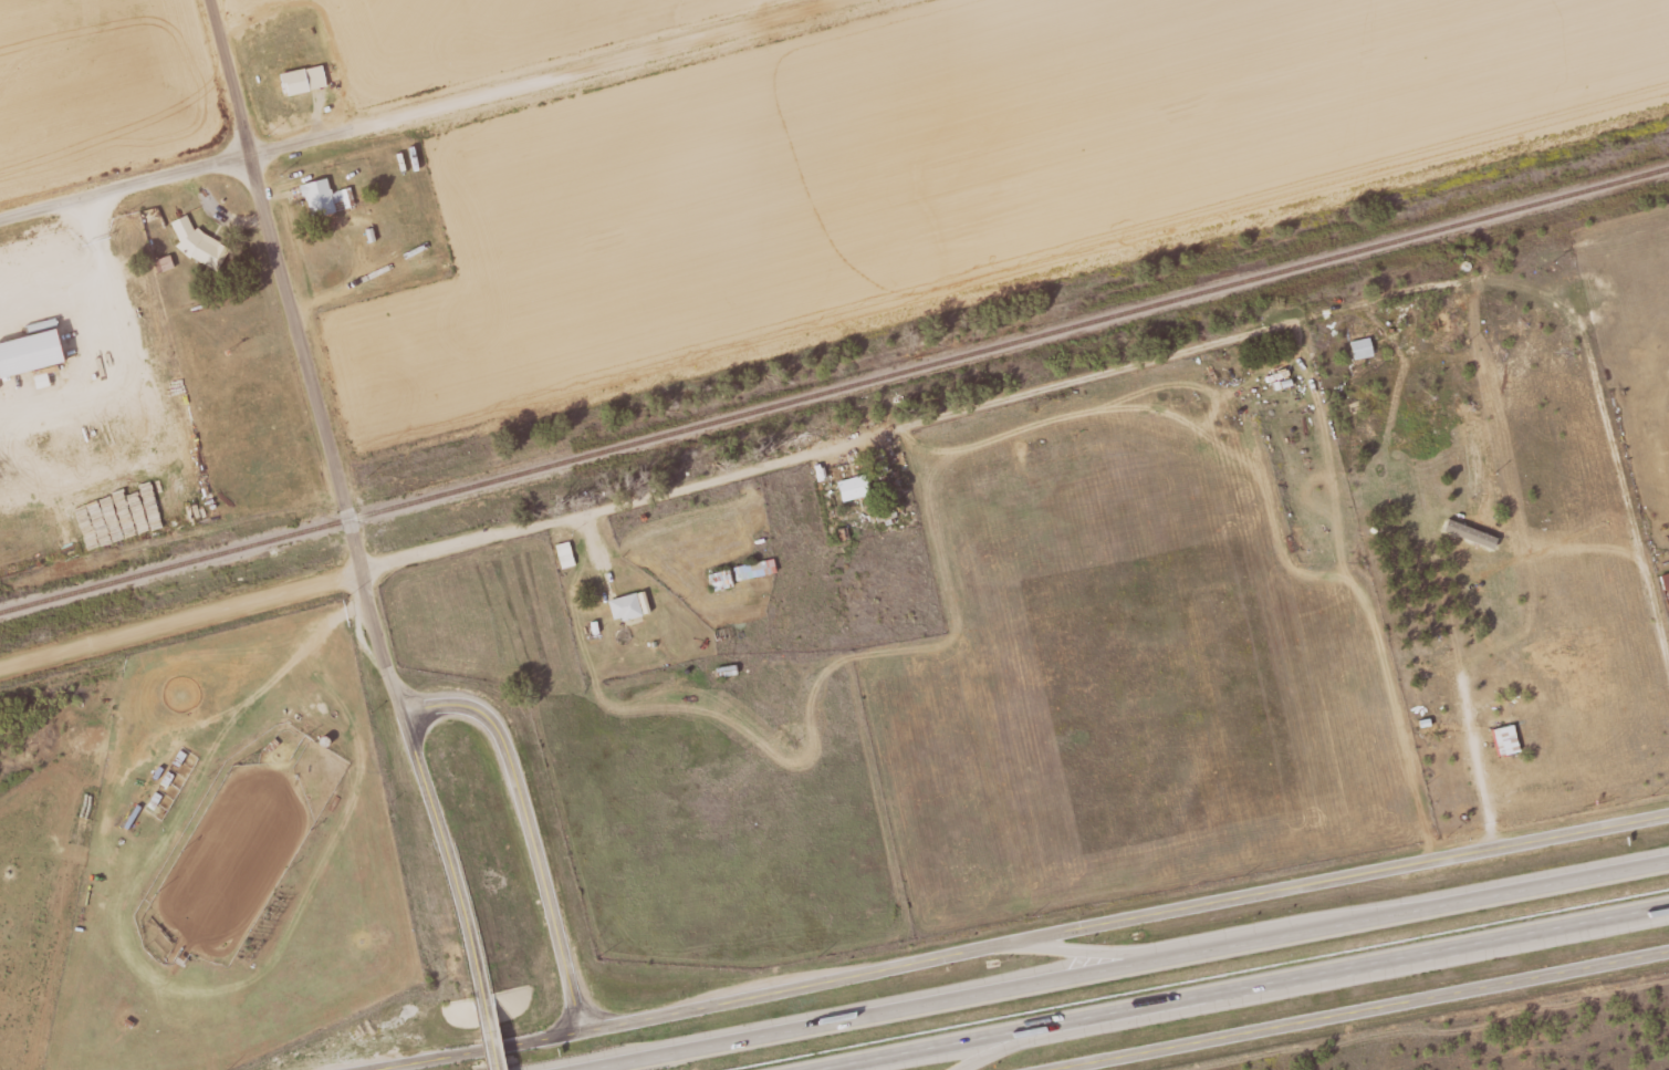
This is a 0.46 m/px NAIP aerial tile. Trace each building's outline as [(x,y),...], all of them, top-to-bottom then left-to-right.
[(286,96),(329,87),(325,64),(281,73),(286,96)] [(302,185),(311,218),(337,210),(328,178),(302,185)] [(169,230),(208,268),(224,251),(186,213),(169,230)] [(1375,355),(1371,337),(1351,341),(1355,359),(1375,355)] [(845,500),(870,492),(864,472),(839,480),(845,500)] [(558,544),(563,568),(576,565),(571,541),(558,544)] [(778,571),(775,557),(735,567),(739,581),(778,571)] [(735,585),(730,568),(710,573),(714,590),(735,585)] [(610,600),(616,623),(645,614),(638,591),(610,600)] [(1496,755),(1519,754),(1517,724),(1494,726),(1496,755)]
